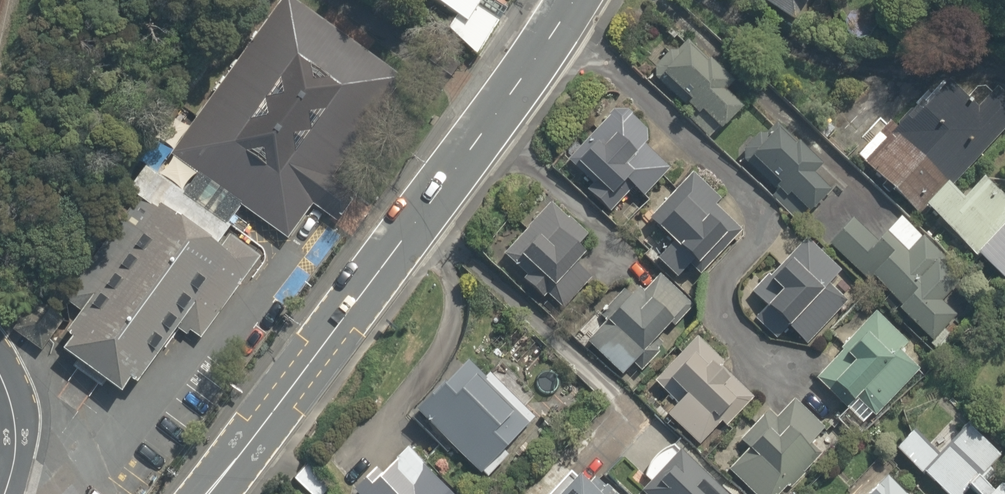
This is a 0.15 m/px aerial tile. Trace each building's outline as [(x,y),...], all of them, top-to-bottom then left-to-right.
[(434,29),(472,55),(498,18),(472,0),(422,0),(444,15),(434,29)] [(786,18),(800,0),(761,0),(786,18)] [(292,2),(187,145),(297,225),(316,199),(297,185),(383,68),(292,2)] [(721,72),(683,36),(652,69),(680,95),(668,107),(705,142),(744,101),(732,91),(729,94),(714,80),(721,72)] [(989,75),(968,100),(945,81),(933,95),(921,84),(887,124),(877,116),(847,152),(905,202),(907,199),(933,169),(947,180),(1004,113),(1004,88),(989,75)] [(610,86),(586,110),(596,121),(562,154),(584,178),(579,183),(606,211),(630,188),(640,198),(669,171),(639,140),(651,129),(610,86)] [(800,166),(809,153),(764,121),(740,157),(772,179),(767,185),(803,210),(822,182),(800,166)] [(709,197),(715,191),(688,167),(641,219),(699,272),(741,225),(709,197)] [(998,191),(973,167),(952,189),(935,173),(910,198),(996,282),(1004,273),(1004,184),(998,191)] [(193,340),(254,246),(165,189),(56,359),(116,397),(165,321),(193,340)] [(570,241),(582,226),(539,193),(498,246),(549,286),(579,247),(570,241)] [(930,257),(913,238),(888,211),(862,235),(843,214),(824,232),(924,343),(955,315),(937,295),(952,281),(930,257)] [(777,252),(771,246),(757,260),(774,278),(756,295),(804,344),(845,304),(823,281),(837,267),(801,230),(777,252)] [(632,284),(621,275),(596,306),(602,311),(581,337),(620,369),(680,296),(645,268),(632,284)] [(837,346),(813,371),(842,399),(849,391),(872,413),(923,359),(867,305),(832,341),(837,346)] [(659,409),(694,441),(716,418),(725,426),(754,394),(680,327),(650,360),(679,387),(659,409)] [(480,481),(509,453),(499,443),(529,414),(463,345),(403,401),(480,481)] [(843,456),(829,440),(817,451),(803,437),(817,424),(815,422),(794,398),(762,427),(754,418),(726,443),(731,450),(719,461),(749,493),(775,493),(810,462),(823,475),(843,456)] [(889,446),(944,493),(954,493),(962,485),(969,492),(968,493),(1004,493),(1004,459),(982,439),(977,446),(953,426),(936,445),(909,422),(889,446)] [(394,436),(342,486),(350,493),(450,493),(394,436)] [(632,488),(638,493),(730,493),(676,442),(632,488)] [(287,476),(308,493),(319,493),(330,482),(302,459),(287,476)] [(875,462),(845,493),(910,493),(875,462)] [(563,466),(538,493),(593,493),(563,466)]
